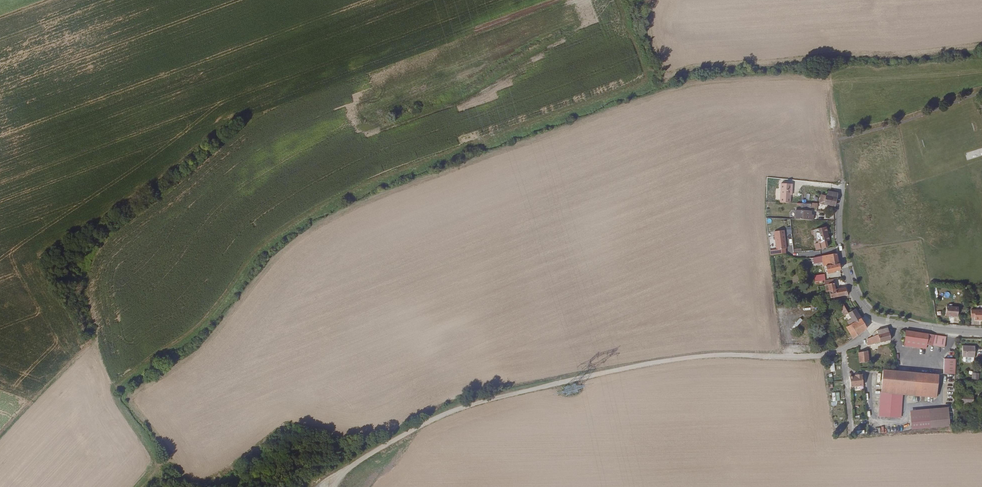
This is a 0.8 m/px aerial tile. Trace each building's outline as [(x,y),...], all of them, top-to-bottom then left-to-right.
[(781,183),(780,202),(791,203),(791,195),(791,190),(792,190),(793,184),(781,183)] [(838,199),(838,193),(828,192),(828,196),(823,195),(821,204),(836,206),(838,199)] [(796,211),(796,219),(812,220),(812,215),(810,215),(810,211),(796,211)] [(830,240),(827,227),(816,230),(819,243),(830,240)] [(776,249),(786,248),(784,230),(774,231),(776,249)] [(836,253),(822,256),(822,259),(829,258),(830,264),(838,263),(836,253)] [(822,259),(823,261),(825,261),(826,265),(825,266),(826,273),(833,272),(833,271),(840,270),(838,263),(830,264),(829,258),(822,259)] [(827,285),(830,299),(836,297),(834,289),(833,284),(827,285)] [(834,289),(836,297),(847,295),(845,287),(834,289)] [(839,307),(844,316),(847,314),(842,305),(839,307)] [(957,317),(958,308),(946,306),(945,315),(957,317)] [(844,324),(856,342),(864,334),(866,329),(854,309),(847,314),(851,321),(844,324)] [(969,309),(969,317),(973,317),(973,320),(981,320),(981,309),(969,309)] [(890,344),(886,330),(886,329),(875,334),(876,336),(873,337),(874,340),(866,343),(868,350),(890,344)] [(925,348),(925,344),(927,333),(904,329),(902,344),(925,348)] [(943,347),(945,336),(927,333),(925,344),(943,347)] [(974,358),(975,347),(962,346),(961,357),(974,358)] [(955,373),(955,358),(943,357),(943,373),(955,373)] [(914,395),(915,372),(882,370),(880,413),(900,414),(902,394),(914,395)] [(938,374),(915,372),(914,395),(936,397),(938,374)] [(852,386),(865,386),(864,374),(852,374),(852,386)] [(840,392),(832,392),(832,401),(840,400),(840,392)] [(973,406),(973,395),(959,394),(959,405),(973,406)] [(949,426),(947,408),(909,412),(911,431),(949,426)]
